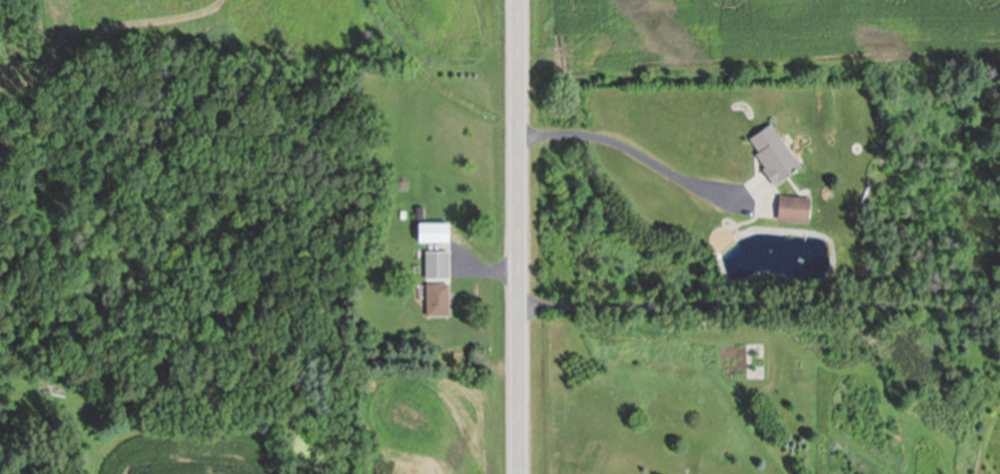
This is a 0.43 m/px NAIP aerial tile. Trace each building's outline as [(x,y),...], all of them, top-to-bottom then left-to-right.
[(759,154),(750,141),(771,126),(801,170),(775,188),(763,170),(765,169),(756,156),(759,154)] [(780,197),(810,199),(808,225),(778,223),(780,197)] [(417,220),(416,208),(424,208),(425,220),(417,220)] [(419,227),(450,226),(450,245),(439,245),(439,250),(435,250),(435,245),(432,245),(432,250),(428,250),(428,245),(419,245),(419,227)] [(426,280),(426,253),(449,253),(449,280),(426,280)] [(427,285),(450,285),(450,318),(427,318),(427,285)]
